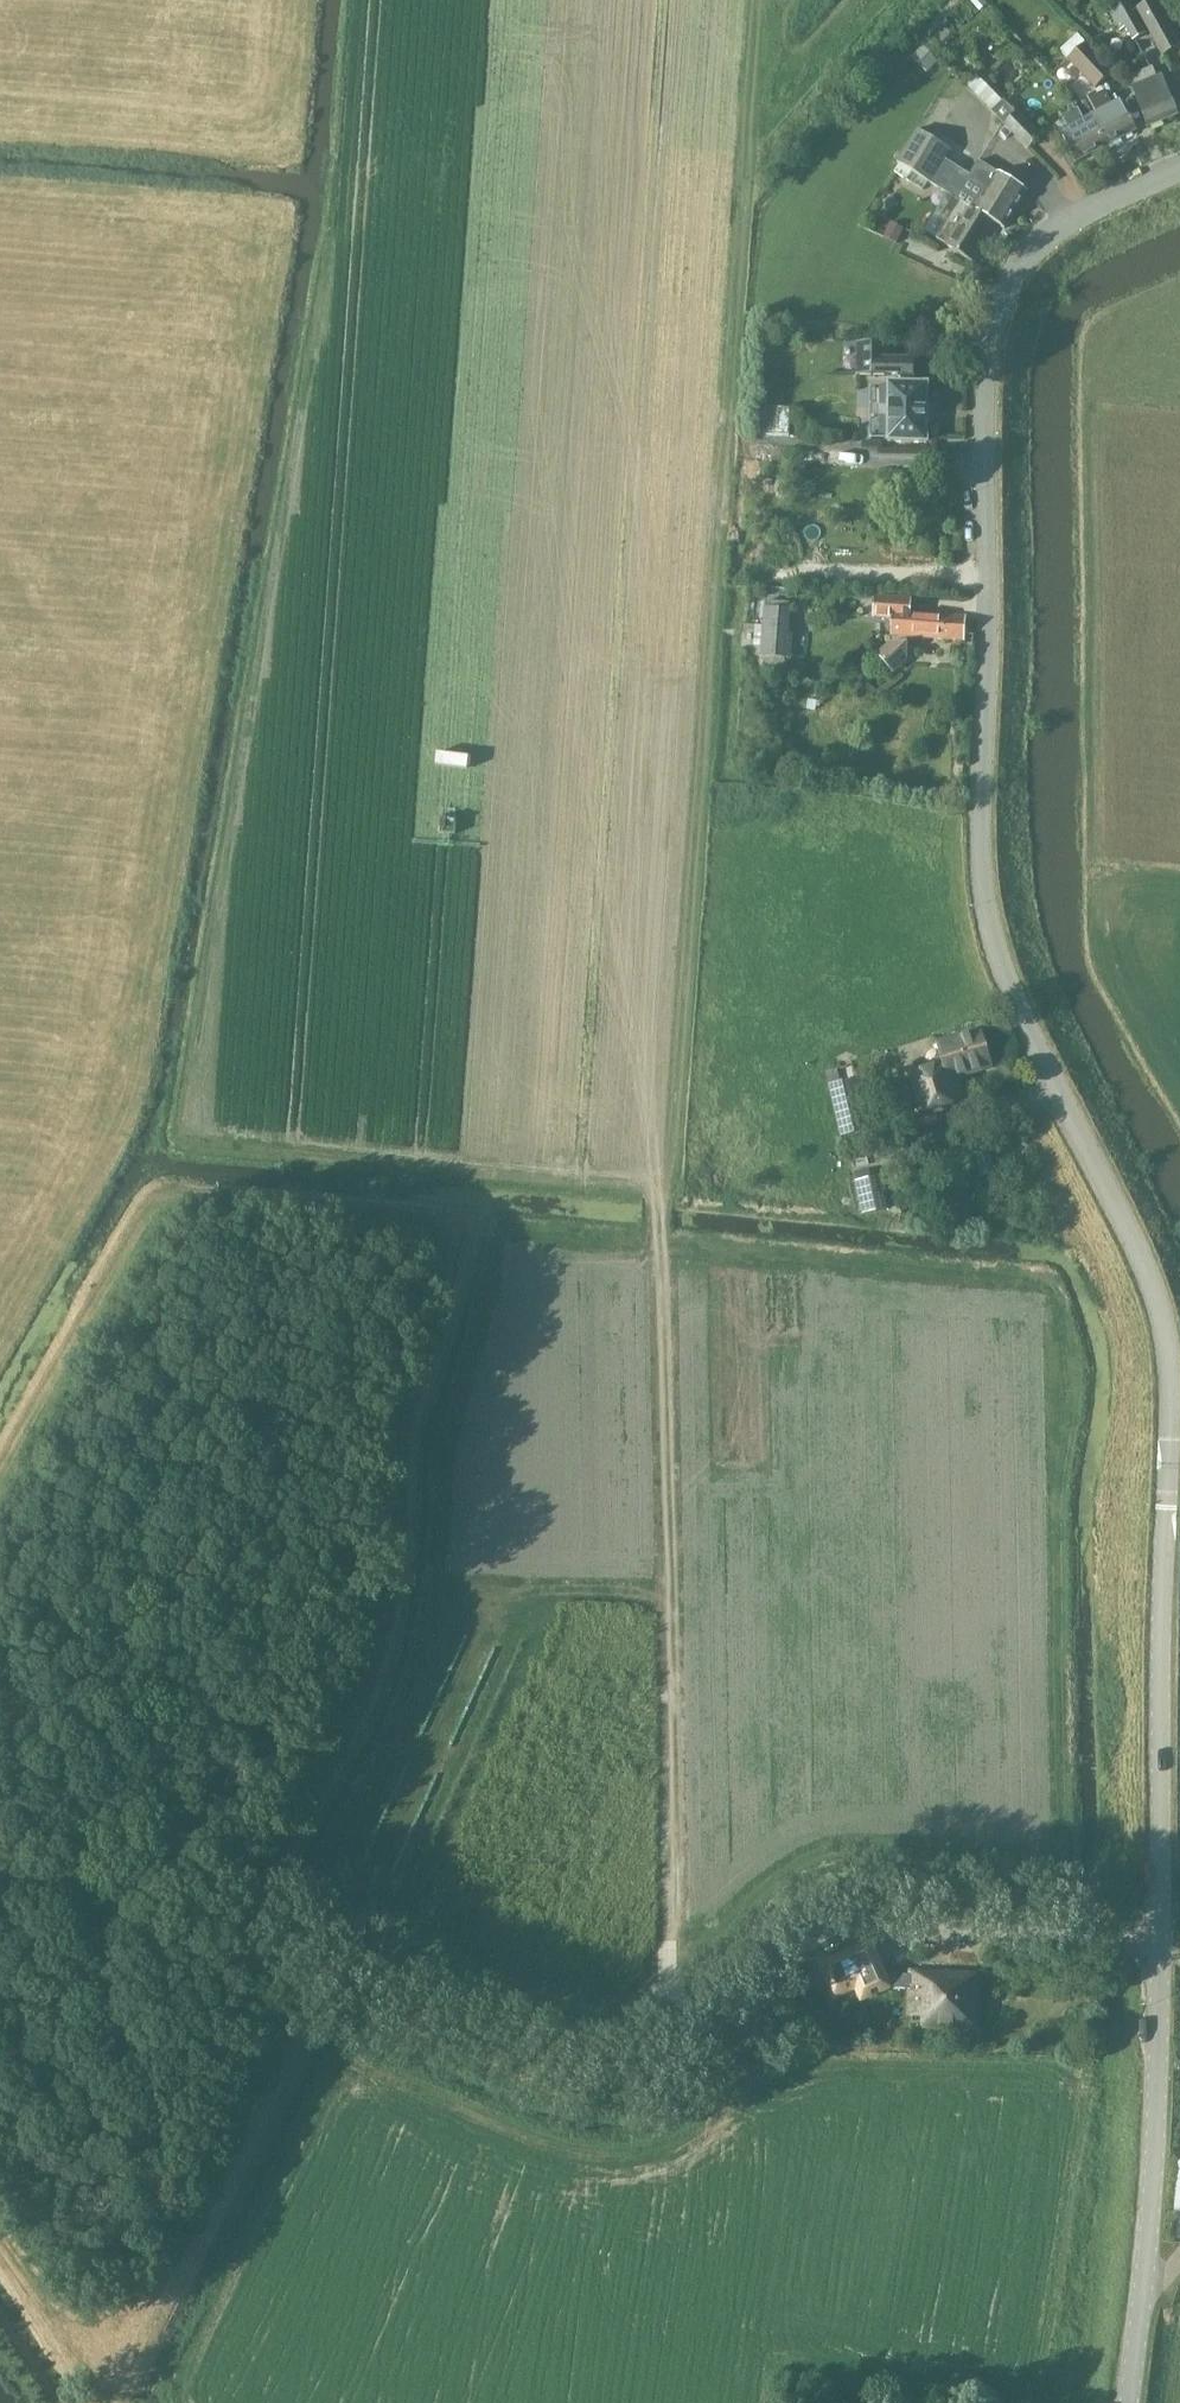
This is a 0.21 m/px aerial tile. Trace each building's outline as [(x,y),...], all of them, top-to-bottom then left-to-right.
[(1126,0),(1120,0),(1106,8),(1118,32),(1124,29),(1131,42),(1148,33),(1135,10),(1132,11),(1126,0)] [(1145,27),(1161,56),(1179,46),(1179,44),(1155,0),(1152,0),(1135,9),(1145,27)] [(1084,42),(1075,51),(1065,59),(1094,89),(1112,72),(1084,42)] [(938,62),(921,47),(909,59),(926,75),(938,62)] [(1163,76),(1157,79),(1152,67),(1126,78),(1131,90),(1133,89),(1149,125),(1179,112),(1163,76)] [(1016,111),(1014,113),(1003,100),(1001,101),(975,75),(965,85),(990,111),(1002,124),(1001,125),(1026,150),(1040,136),(1016,111)] [(1095,112),(1089,115),(1105,145),(1135,129),(1119,99),(1112,103),(1107,94),(1100,97),(1097,92),(1091,95),(1094,100),(1090,102),(1095,112)] [(1075,162),(1105,145),(1089,115),(1084,118),(1078,109),(1075,111),(1072,106),(1066,109),(1069,114),(1064,117),(1068,126),(1059,132),(1075,162)] [(1004,139),(1009,134),(1003,128),(998,133),(1004,139)] [(895,162),(897,163),(892,172),(922,190),(927,182),(958,202),(936,239),(971,261),(994,223),(1004,229),(1027,192),(979,162),(971,176),(944,160),(950,150),(916,130),(895,162)] [(903,229),(884,220),(880,229),(875,227),(873,232),(896,243),(903,229)] [(888,377),(888,343),(856,343),(855,377),(888,377)] [(896,373),(896,421),(924,422),(924,373),(896,373)] [(790,408),(767,407),(765,435),(788,436),(790,408)] [(908,613),(909,601),(909,597),(873,596),(872,618),(891,619),(890,638),(891,638),(891,642),(889,642),(875,654),(884,664),(893,673),(906,661),(907,643),(905,643),(905,638),(962,642),(964,616),(908,613)] [(759,658),(774,658),(790,659),(792,635),(788,634),(788,610),(763,608),(759,658)] [(819,713),(821,699),(806,698),(804,711),(819,713)] [(992,1070),(979,1027),(933,1040),(939,1058),(894,1071),(907,1117),(965,1100),(959,1080),(992,1070)] [(923,1050),(920,1039),(897,1045),(900,1055),(923,1050)] [(872,1131),(860,1078),(827,1086),(839,1138),(872,1131)] [(977,1174),(993,1171),(989,1149),(973,1153),(977,1174)] [(888,1208),(881,1175),(854,1181),(861,1214),(888,1208)] [(955,1222),(969,1223),(971,1207),(956,1206),(955,1222)] [(877,1943),(827,1963),(840,1996),(862,1987),(867,2000),(895,1989),(877,1943)] [(978,2029),(981,1972),(911,1969),(910,2012),(924,2012),(923,2026),(978,2029)]
